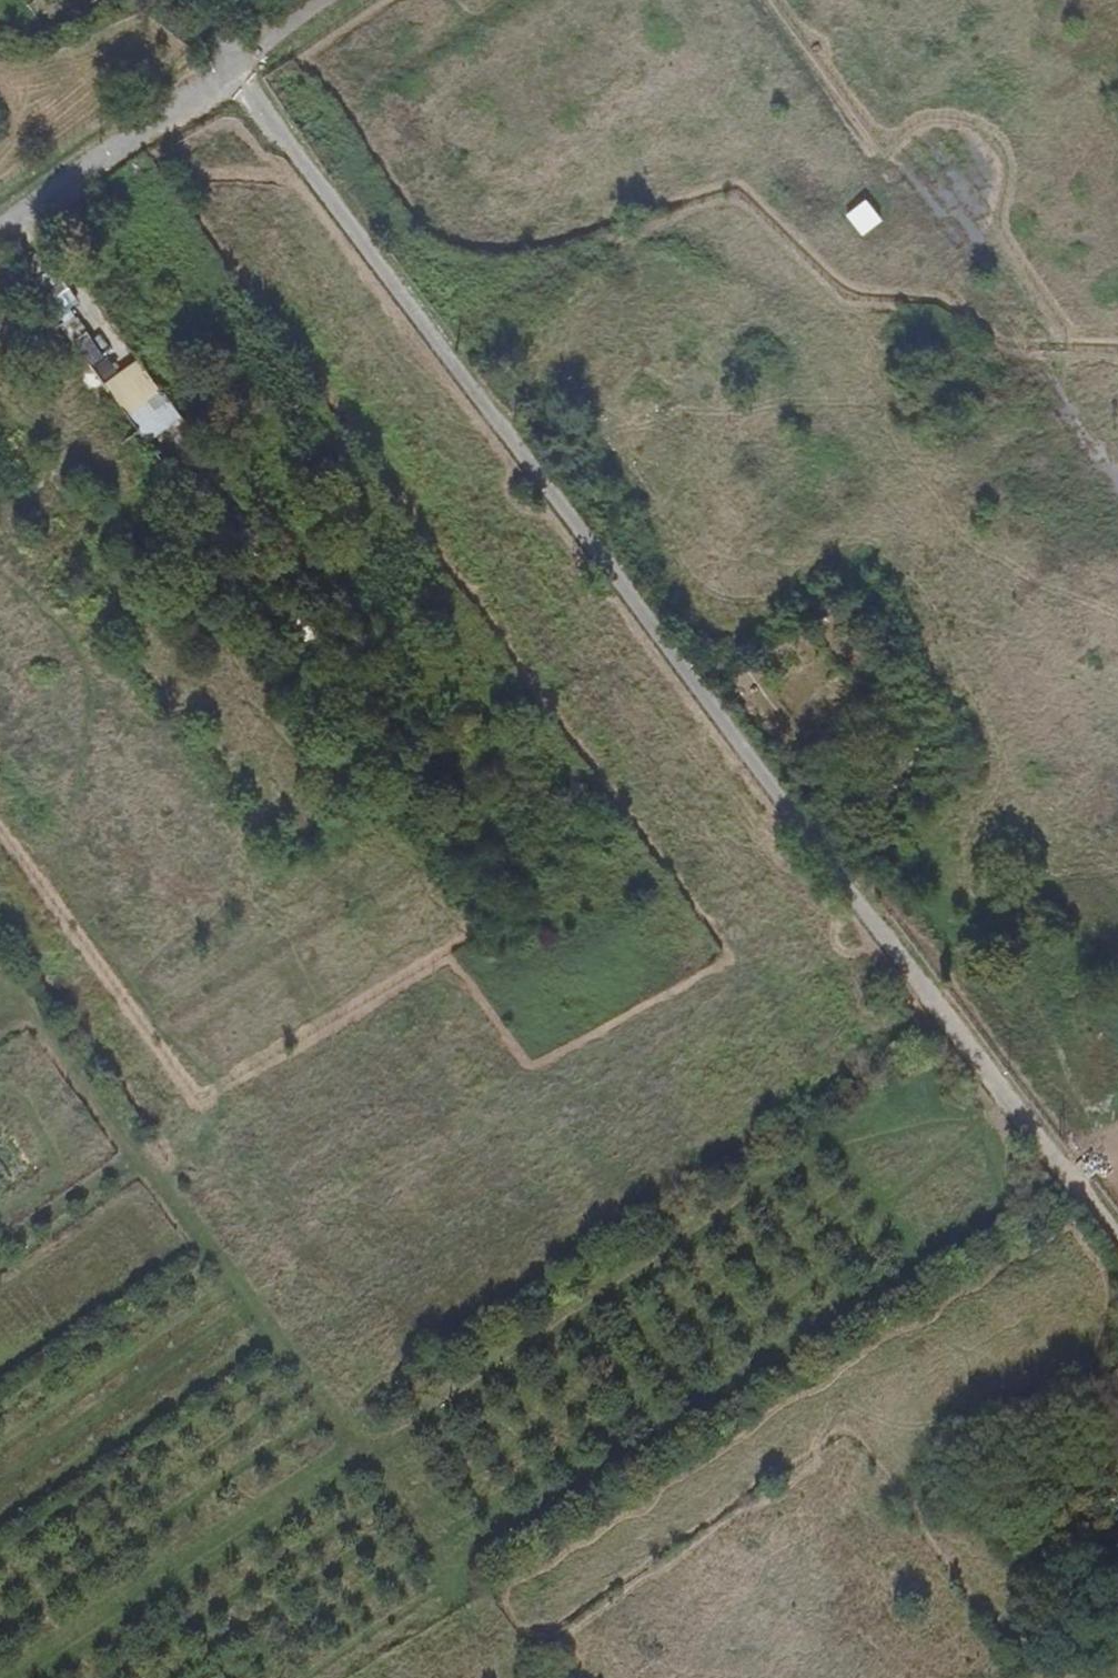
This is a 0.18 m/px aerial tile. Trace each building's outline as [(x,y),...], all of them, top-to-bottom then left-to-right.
[(860,235),(880,221),(864,201),(846,216),(860,235)] [(133,424),(54,317),(35,331),(113,439),(133,424)] [(97,337),(83,347),(103,374),(117,364),(97,337)] [(144,354),(107,377),(147,439),(183,416),(144,354)] [(133,424),(113,439),(106,445),(137,487),(164,466),(133,424)] [(1109,1023),(1117,1035),(1117,1017),(1109,1023)]
